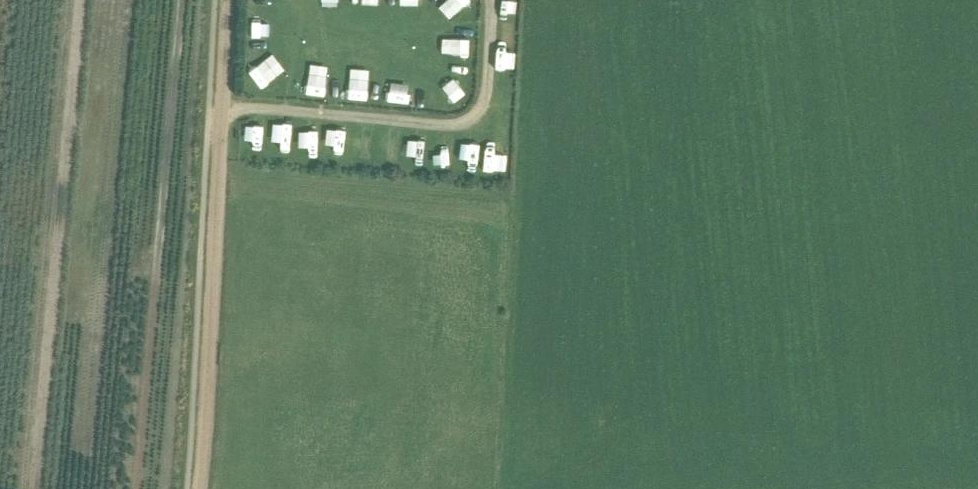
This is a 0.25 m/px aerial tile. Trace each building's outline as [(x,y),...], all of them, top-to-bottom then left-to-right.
[(340,86),(359,87),(360,67),(341,66),(340,86)] [(398,89),(399,70),(384,69),(383,88),(398,89)] [(444,94),(460,81),(453,72),(436,85),(444,94)]
